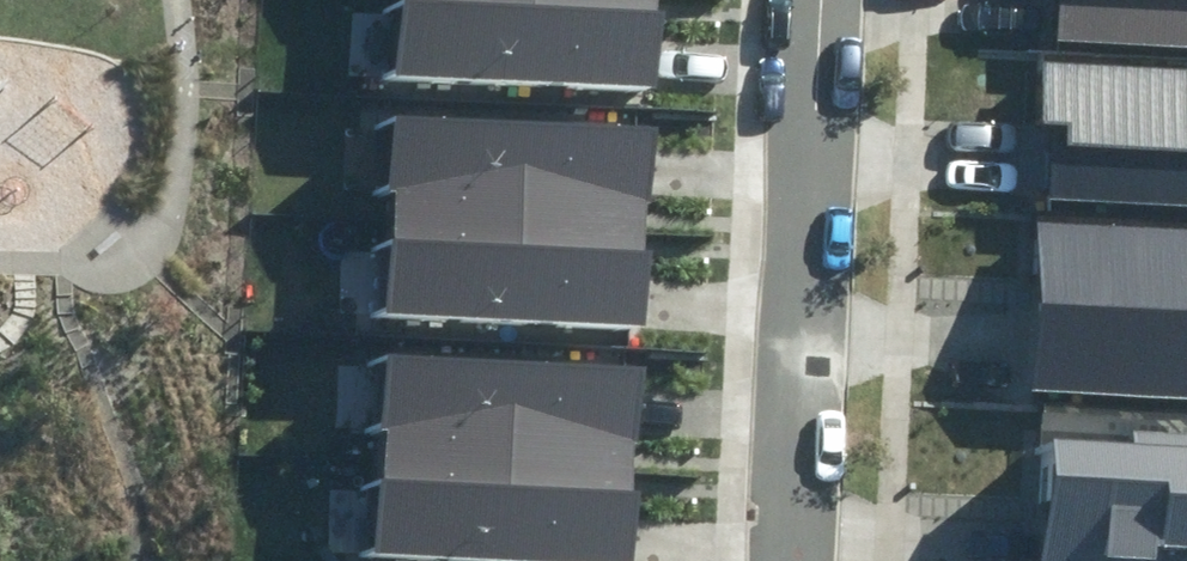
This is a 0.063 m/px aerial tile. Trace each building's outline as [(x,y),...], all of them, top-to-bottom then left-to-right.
[(381,69),(636,84),(641,0),(385,0),(381,69)] [(1060,42),(1186,51),(1186,0),(1063,0),(1060,42)] [(1045,61),(1043,125),(1057,126),(1054,200),(1186,205),(1186,67),(1045,61)] [(636,132),(381,117),(376,216),(630,230),(636,132)] [(630,230),(376,216),(370,314),(625,328),(630,230)] [(1035,216),(1028,391),(1186,397),(1186,222),(1035,216)] [(619,376),(365,362),(359,460),(614,474),(619,376)] [(1054,439),(1044,560),(1159,560),(1161,542),(1186,544),(1186,432),(1136,428),(1134,445),(1054,439)] [(359,460),(354,558),(407,560),(609,560),(614,474),(359,460)]
